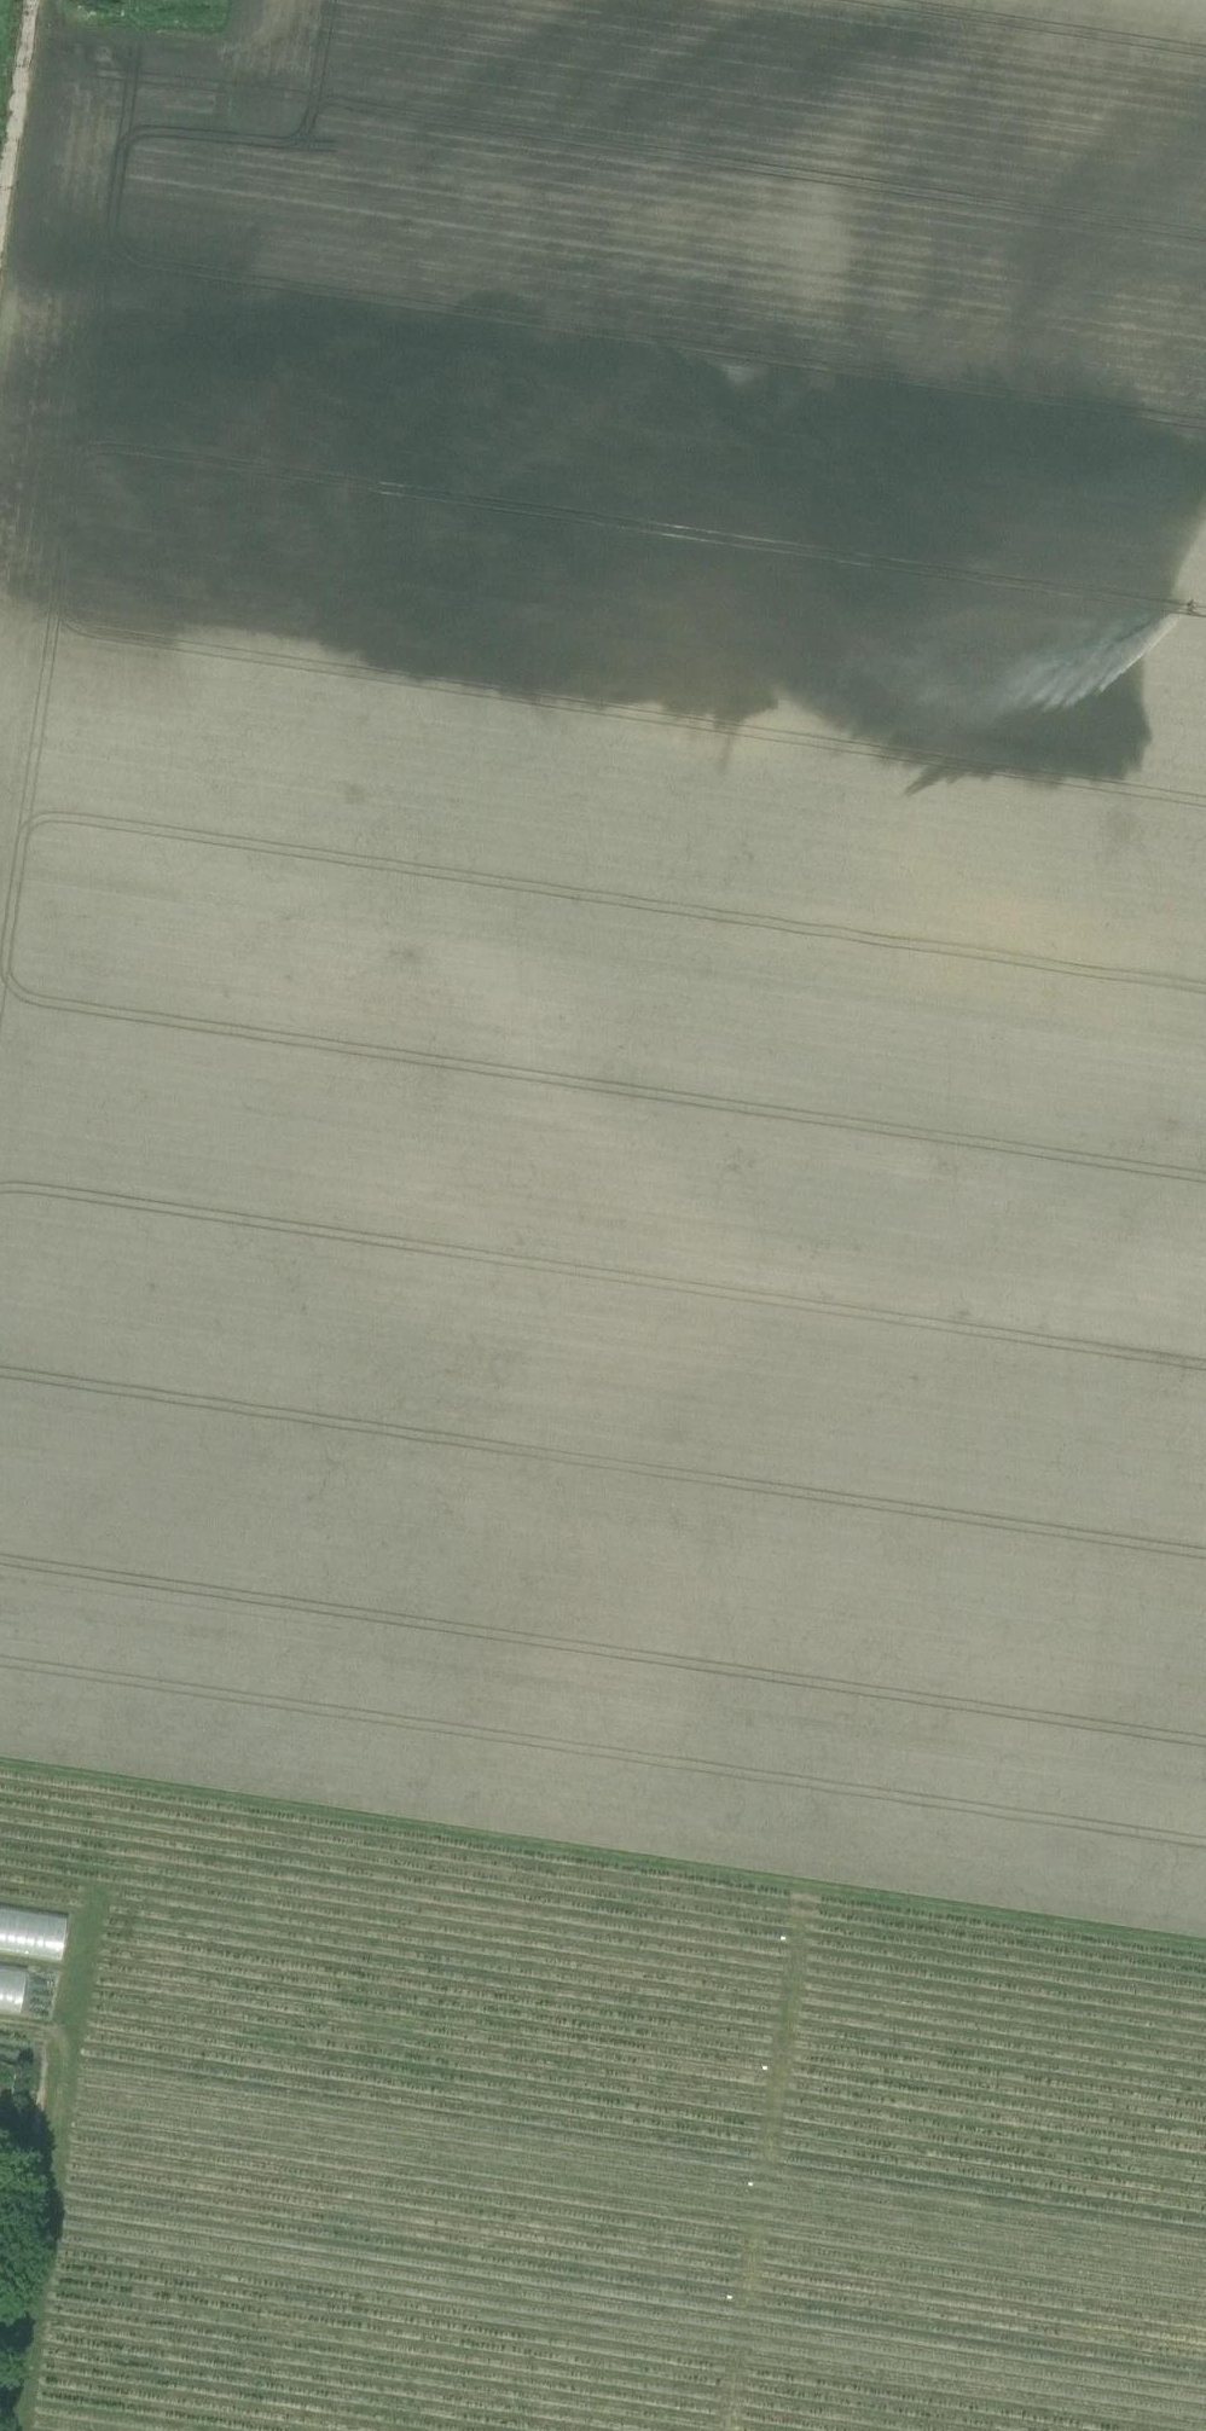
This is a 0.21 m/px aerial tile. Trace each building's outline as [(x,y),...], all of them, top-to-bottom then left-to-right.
[(24,1965),(0,1962),(0,2006),(19,2009),(24,1965)]
